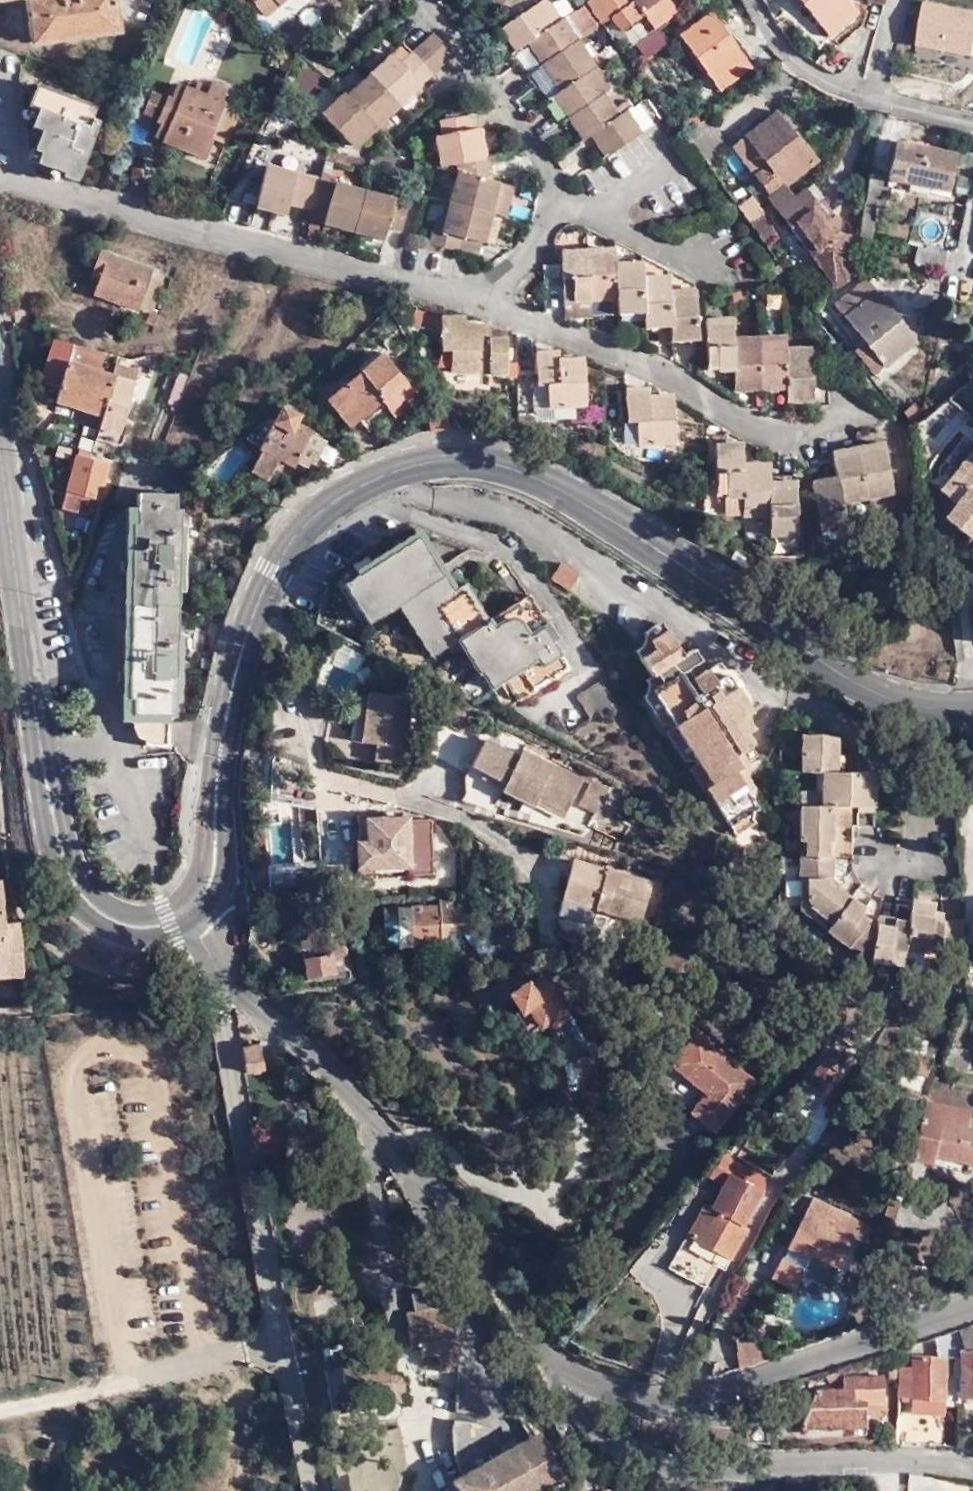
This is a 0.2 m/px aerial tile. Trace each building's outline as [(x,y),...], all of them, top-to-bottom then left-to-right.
[(111,3),(110,0),(26,0),(29,16),(42,14),(43,23),(98,14),(97,5),(111,3)] [(523,30),(533,22),(551,45),(563,62),(553,70),(557,77),(574,100),(589,120),(599,113),(617,136),(640,117),(626,96),(624,93),(616,100),(611,94),(601,79),(586,58),(593,52),(575,25),(560,2),(557,4),(548,11),(540,0),(518,0),(504,11),(519,33),(523,30)] [(548,11),(557,4),(554,0),(540,0),(548,11)] [(560,2),(575,25),(592,12),(584,0),(563,0),(560,2)] [(612,10),(627,0),(605,0),(612,10)] [(706,0),(691,0),(671,15),(709,71),(742,48),(706,0)] [(827,23),(850,0),(802,0),(827,23)] [(919,27),(972,37),(972,0),(923,0),(919,27)] [(112,11),(111,3),(97,5),(98,14),(112,11)] [(512,39),(519,33),(504,11),(496,17),(512,39)] [(640,13),(614,33),(623,44),(649,25),(640,13)] [(30,25),(43,23),(42,14),(29,16),(30,25)] [(533,22),(523,30),(540,53),(551,45),(533,22)] [(396,55),(391,50),(346,92),(343,90),(319,112),(347,141),(369,120),(373,123),(418,80),(450,51),(426,27),(396,55)] [(551,45),(540,53),(553,70),(563,62),(551,45)] [(609,74),(593,52),(586,58),(601,79),(609,74)] [(65,158),(80,163),(91,123),(103,128),(106,105),(96,102),(98,91),(33,69),(27,88),(37,91),(31,108),(41,111),(35,131),(41,133),(38,141),(67,150),(65,158)] [(152,106),(156,108),(164,112),(159,125),(157,128),(198,146),(207,126),(204,124),(217,92),(216,88),(221,79),(203,72),(201,76),(189,71),(186,78),(180,75),(178,78),(173,90),(164,86),(161,85),(152,106)] [(170,74),(164,86),(173,90),(178,78),(170,74)] [(548,85),(565,107),(574,100),(557,77),(548,85)] [(135,100),(152,106),(161,85),(145,78),(135,100)] [(616,100),(624,93),(629,90),(625,84),(611,94),(616,100)] [(626,96),(640,117),(650,108),(636,88),(626,96)] [(762,178),(777,165),(809,140),(795,123),(792,125),(766,91),(734,117),(750,137),(757,147),(745,155),(762,178)] [(458,109),(456,97),(428,100),(430,117),(423,119),(428,151),(453,148),(434,217),(423,215),(420,228),(450,234),(453,223),(475,229),(482,201),(491,173),(481,170),(478,140),(470,142),(464,108),(458,109)] [(580,128),(589,120),(574,100),(565,107),(580,128)] [(164,112),(156,108),(150,120),(159,125),(164,112)] [(607,144),(617,136),(599,113),(589,120),(607,144)] [(750,137),(734,117),(722,125),(739,146),(750,137)] [(892,125),(890,138),(901,140),(903,126),(892,125)] [(890,138),(885,157),(885,161),(948,172),(955,137),(903,126),(901,140),(890,138)] [(750,137),(739,146),(745,155),(757,147),(750,137)] [(239,147),(233,181),(246,148),(239,147)] [(246,148),(233,181),(232,189),(263,193),(266,181),(299,188),(298,201),(363,213),(365,200),(378,203),(382,175),(246,148)] [(885,157),(867,153),(860,184),(877,187),(880,187),(885,161),(885,157)] [(818,202),(793,173),(786,177),(777,165),(762,178),(757,182),(827,267),(838,261),(846,226),(847,217),(843,216),(833,215),(827,213),(833,209),(824,197),(818,202)] [(741,176),(728,187),(736,199),(750,188),(741,176)] [(860,184),(851,217),(869,221),(877,187),(860,184)] [(750,188),(736,199),(754,225),(765,215),(752,198),(755,195),(750,188)] [(482,201),(475,229),(484,231),(492,204),(482,201)] [(851,217),(847,217),(846,226),(868,230),(869,221),(851,217)] [(928,251),(932,234),(901,228),(899,243),(928,251)] [(638,318),(666,318),(666,334),(692,333),(689,276),(662,277),(662,262),(636,264),(635,249),(608,250),(607,234),(558,239),(558,250),(537,251),(538,268),(559,266),(559,294),(587,293),(612,291),(612,306),(638,305),(638,318)] [(92,240),(86,257),(94,260),(90,271),(86,281),(128,299),(142,259),(92,240)] [(94,260),(86,257),(82,268),(90,271),(94,260)] [(909,332),(864,269),(830,290),(856,331),(842,339),(861,365),(909,332)] [(559,294),(560,309),(588,308),(587,293),(559,294)] [(441,334),(441,356),(475,356),(475,361),(493,361),(494,323),(475,324),(475,310),(452,310),(452,302),(430,301),(430,334),(441,334)] [(148,313),(150,309),(141,303),(138,313),(148,313)] [(779,322),(727,323),(726,303),(698,304),(700,361),(729,359),(730,376),(782,373),(783,392),(811,390),(807,335),(779,335),(779,322)] [(93,342),(61,333),(55,348),(89,357),(93,342)] [(554,353),(554,346),(532,345),(533,379),(544,380),(544,398),(582,398),(582,353),(554,353)] [(89,357),(55,348),(49,346),(45,358),(52,361),(45,389),(74,396),(94,402),(104,362),(89,357)] [(107,352),(104,362),(125,367),(127,357),(107,352)] [(393,371),(378,352),(323,387),(341,414),(377,393),(388,413),(409,399),(393,371)] [(152,438),(174,359),(166,357),(143,436),(152,438)] [(125,367),(104,362),(94,402),(90,415),(88,422),(107,427),(110,426),(125,367)] [(544,380),(533,379),(531,379),(531,398),(544,398),(544,380)] [(667,389),(646,389),(646,380),(621,380),(622,412),(633,412),(634,435),(670,433),(667,389)] [(898,384),(888,393),(896,402),(906,393),(898,384)] [(295,401),(272,390),(250,435),(254,437),(270,445),(286,451),(288,448),(299,424),(285,416),(289,408),(292,410),(295,401)] [(94,402),(74,396),(70,409),(90,415),(94,402)] [(308,429),(299,424),(288,448),(297,452),(308,429)] [(829,440),(834,463),(808,468),(820,519),(847,514),(842,492),(894,482),(882,429),(829,440)] [(331,451),(344,445),(316,430),(310,441),(331,451)] [(957,446),(943,463),(945,466),(931,479),(935,483),(924,492),(950,514),(969,494),(972,497),(972,436),(967,431),(955,444),(957,446)] [(83,437),(68,433),(55,483),(87,492),(99,450),(82,444),(83,437)] [(762,451),(734,451),(735,436),(711,436),(713,491),(738,490),(738,506),(766,505),(766,528),(792,527),(791,478),(763,478),(762,451)] [(270,445),(254,437),(242,459),(259,467),(270,445)] [(87,492),(55,483),(52,493),(80,501),(82,493),(87,495),(87,492)] [(142,716),(142,745),(169,745),(169,715),(176,715),(176,518),(167,517),(167,496),(129,496),(128,528),(122,528),(124,699),(129,699),(129,716),(142,716)] [(554,621),(544,606),(534,613),(513,583),(484,600),(462,565),(450,572),(415,516),(340,563),(364,603),(395,585),(428,635),(450,621),(472,656),(476,653),(487,668),(498,662),(511,682),(564,650),(548,625),(554,621)] [(579,575),(560,562),(550,577),(568,591),(579,575)] [(534,613),(544,606),(523,576),(513,583),(534,613)] [(692,649),(683,655),(666,629),(648,640),(655,650),(641,658),(652,676),(656,674),(662,683),(653,688),(711,783),(705,787),(732,827),(758,810),(734,773),(758,758),(744,738),(750,733),(743,719),(750,714),(725,677),(715,684),(692,649)] [(599,664),(574,680),(588,703),(613,687),(599,664)] [(367,676),(365,695),(361,726),(374,728),(373,746),(400,749),(408,682),(367,676)] [(361,726),(365,695),(352,694),(348,724),(361,726)] [(466,717),(437,701),(420,736),(449,751),(466,717)] [(825,757),(843,757),(843,726),(824,721),(805,721),(805,758),(825,757)] [(540,781),(566,794),(581,764),(521,732),(517,740),(484,723),(473,749),(486,755),(505,765),(502,772),(535,789),(540,781)] [(505,765),(486,755),(483,762),(502,772),(505,765)] [(581,764),(587,767),(577,787),(595,796),(608,770),(581,756),(578,761),(581,764)] [(879,758),(843,757),(825,757),(825,778),(825,793),(838,793),(854,793),(878,794),(879,758)] [(825,793),(825,778),(805,778),(805,793),(825,793)] [(562,802),(566,794),(540,781),(535,789),(562,802)] [(812,822),(811,840),(837,841),(843,842),(842,821),(837,821),(838,814),(838,793),(825,793),(805,793),(806,822),(812,822)] [(838,793),(838,814),(854,815),(854,799),(854,793),(838,793)] [(403,850),(403,859),(429,857),(428,851),(439,851),(438,835),(426,835),(424,806),(400,806),(400,804),(383,804),(382,799),(349,801),(349,812),(362,811),(364,831),(351,832),(352,855),(403,850)] [(362,811),(349,812),(351,832),(364,831),(362,811)] [(569,840),(558,877),(579,883),(637,898),(647,862),(569,840)] [(811,840),(805,840),(806,865),(809,866),(810,887),(814,891),(812,894),(832,912),(855,884),(857,879),(838,866),(837,841),(811,840)] [(353,862),(403,859),(403,850),(352,855),(353,862)] [(329,881),(327,875),(300,875),(301,883),(329,881)] [(579,883),(558,877),(554,890),(574,896),(579,883)] [(407,892),(409,930),(452,928),(452,918),(450,899),(450,884),(437,884),(437,892),(407,892)] [(832,912),(830,916),(850,932),(865,933),(864,941),(875,943),(880,909),(864,899),(867,893),(855,884),(832,912)] [(912,904),(908,934),(933,936),(934,927),(941,928),(941,934),(966,934),(965,902),(937,904),(937,885),(914,885),(914,891),(912,904)] [(338,956),(338,961),(354,959),(350,934),(338,935),(332,889),(303,893),(309,946),(298,947),(299,960),(338,956)] [(395,929),(409,930),(407,892),(394,893),(395,929)] [(291,893),(298,947),(309,946),(303,893),(291,893)] [(450,899),(452,918),(474,917),(474,900),(450,899)] [(880,909),(875,943),(875,946),(905,950),(908,934),(912,904),(882,901),(880,909)] [(0,907),(0,916),(11,916),(10,906),(0,907)] [(13,962),(11,916),(0,916),(0,962),(13,962)] [(580,962),(571,947),(506,979),(514,996),(510,998),(521,1018),(538,1008),(543,1018),(559,1009),(554,1001),(563,995),(552,976),(580,962)] [(643,1061),(708,1116),(747,1073),(689,1023),(666,1050),(659,1044),(643,1061)] [(845,1048),(831,1037),(807,1066),(821,1076),(845,1048)] [(260,1043),(242,1046),(246,1072),(264,1070),(260,1043)] [(926,1090),(915,1147),(933,1151),(934,1143),(972,1149),(972,1113),(967,1112),(969,1096),(926,1090)] [(933,1151),(972,1157),(972,1149),(934,1143),(933,1151)] [(768,1181),(737,1163),(711,1209),(704,1205),(668,1268),(704,1288),(717,1266),(723,1270),(747,1229),(742,1227),(768,1181)] [(864,1244),(872,1229),(813,1198),(770,1278),(793,1290),(803,1270),(829,1283),(853,1238),(864,1244)] [(444,1311),(439,1292),(424,1294),(422,1278),(404,1280),(407,1296),(398,1298),(403,1332),(411,1330),(413,1342),(429,1339),(432,1357),(450,1354),(450,1348),(448,1337),(452,1336),(451,1333),(444,1311)] [(962,1351),(972,1348),(972,1327),(972,1325),(935,1337),(939,1357),(913,1356),(912,1367),(899,1367),(897,1398),(911,1399),(945,1400),(947,1358),(962,1359),(962,1397),(972,1397),(972,1353),(962,1353),(962,1351)] [(770,1358),(767,1340),(736,1343),(739,1369),(770,1358)] [(381,1359),(379,1345),(320,1353),(327,1413),(387,1404),(386,1384),(397,1383),(393,1357),(381,1359)] [(836,1371),(826,1377),(830,1383),(840,1377),(836,1371)] [(854,1427),(853,1401),(865,1400),(865,1403),(884,1402),(884,1376),(844,1377),(844,1390),(816,1390),(802,1428),(854,1427)] [(944,1416),(945,1400),(911,1399),(910,1414),(944,1416)] [(854,1427),(866,1427),(865,1403),(865,1400),(853,1401),(854,1427)] [(736,1419),(735,1404),(726,1405),(728,1420),(736,1419)] [(768,1417),(745,1419),(746,1450),(769,1449),(768,1417)] [(556,1484),(555,1481),(559,1479),(536,1438),(532,1440),(530,1437),(504,1451),(492,1429),(481,1427),(481,1425),(455,1420),(453,1437),(454,1451),(463,1475),(451,1481),(456,1490),(544,1490),(556,1484)]
